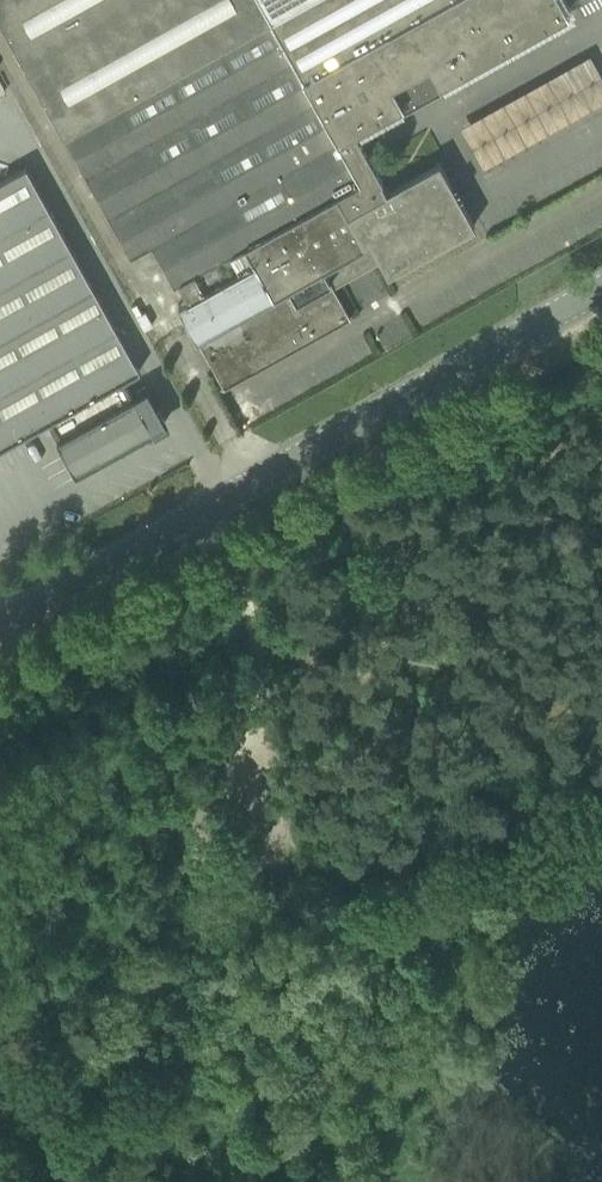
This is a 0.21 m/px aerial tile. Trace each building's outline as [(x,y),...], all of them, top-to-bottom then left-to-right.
[(130,256),(151,244),(174,285),(178,282),(187,299),(178,304),(224,387),(350,316),(323,267),(370,241),(388,273),(474,225),(438,160),(386,190),(380,180),(381,179),(354,131),(416,97),(567,13),(560,0),(0,0),(0,21),(130,256)] [(460,121),(482,164),(601,106),(601,68),(595,55),(460,121)] [(76,471),(95,460),(98,464),(100,463),(97,459),(151,429),(153,433),(155,432),(153,428),(165,421),(156,405),(158,404),(157,402),(155,403),(146,387),(133,394),(124,378),(139,370),(26,165),(0,180),(0,448),(48,421),(57,437),(56,437),(65,453),(61,456),(62,458),(66,455),(76,471)]
